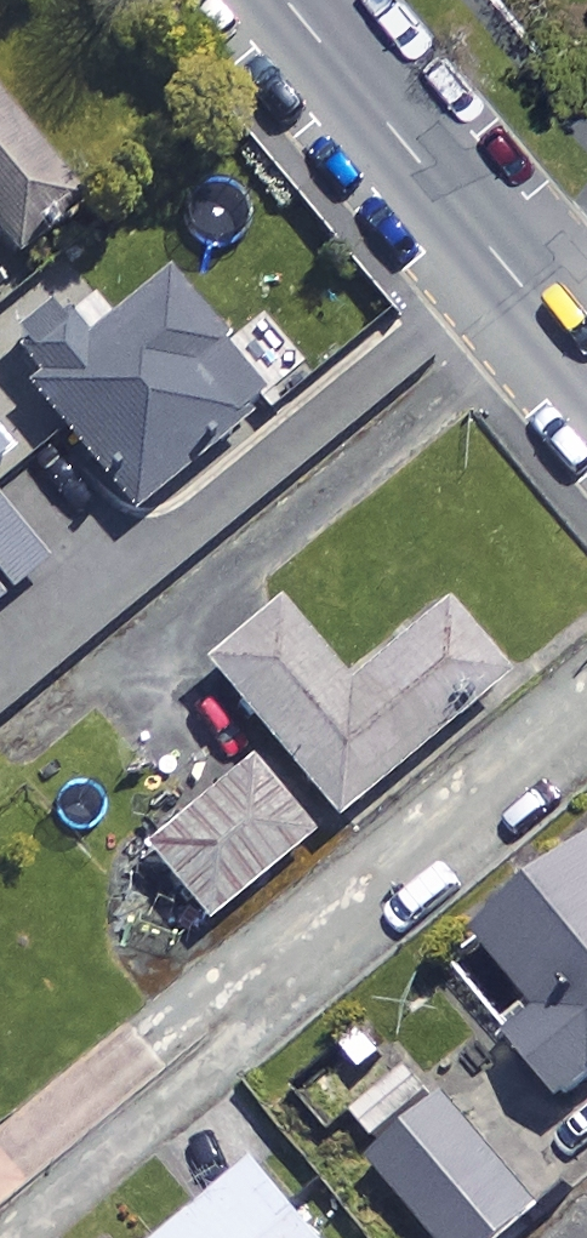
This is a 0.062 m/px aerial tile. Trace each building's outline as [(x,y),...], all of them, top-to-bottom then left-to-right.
[(28,263),(93,209),(0,97),(0,229),(28,263)] [(119,333),(87,295),(10,363),(142,515),(277,398),(176,283),(119,333)] [(0,443),(0,476),(16,464),(0,443)] [(0,503),(0,566),(20,591),(54,564),(4,500),(0,503)] [(0,592),(0,613),(10,605),(0,592)] [(357,694),(291,615),(219,675),(346,828),(519,684),(458,610),(357,694)] [(327,837),(255,761),(151,859),(224,935),(327,837)] [(497,945),(547,1010),(517,1033),(576,1109),(586,1100),(586,876),(497,945)] [(434,1060),(352,1129),(444,1237),(526,1237),(560,1209),(434,1060)] [(272,1170),(191,1237),(330,1237),(272,1170)]
